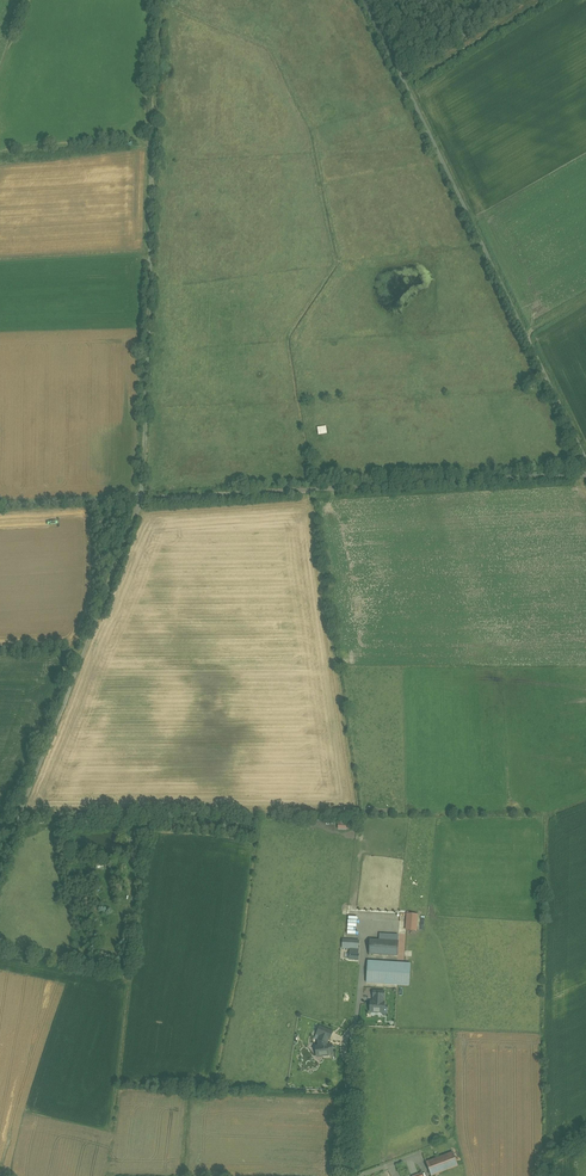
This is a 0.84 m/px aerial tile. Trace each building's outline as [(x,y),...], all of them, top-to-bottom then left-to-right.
[(326,426),(317,427),(319,435),(328,434),(326,426)] [(418,915),(409,914),(409,912),(407,912),(406,930),(417,930),(418,915)] [(359,940),(344,939),(342,948),(350,948),(359,949),(359,944),(359,940)] [(399,941),(371,940),(370,954),(398,956),(399,941)] [(410,963),(368,961),(367,983),(409,985),(410,963)] [(380,991),(375,991),(375,990),(372,990),(371,999),(371,1012),(384,1012),(385,991),(380,991)] [(333,1032),(320,1027),(317,1034),(321,1036),(328,1038),(330,1039),(333,1032)] [(328,1038),(321,1036),(318,1041),(319,1046),(316,1047),(317,1054),(323,1053),(323,1056),(329,1055),(329,1053),(333,1052),(332,1045),(327,1045),(326,1042),(328,1038)] [(453,1152),(426,1162),(431,1175),(458,1166),(453,1152)]
